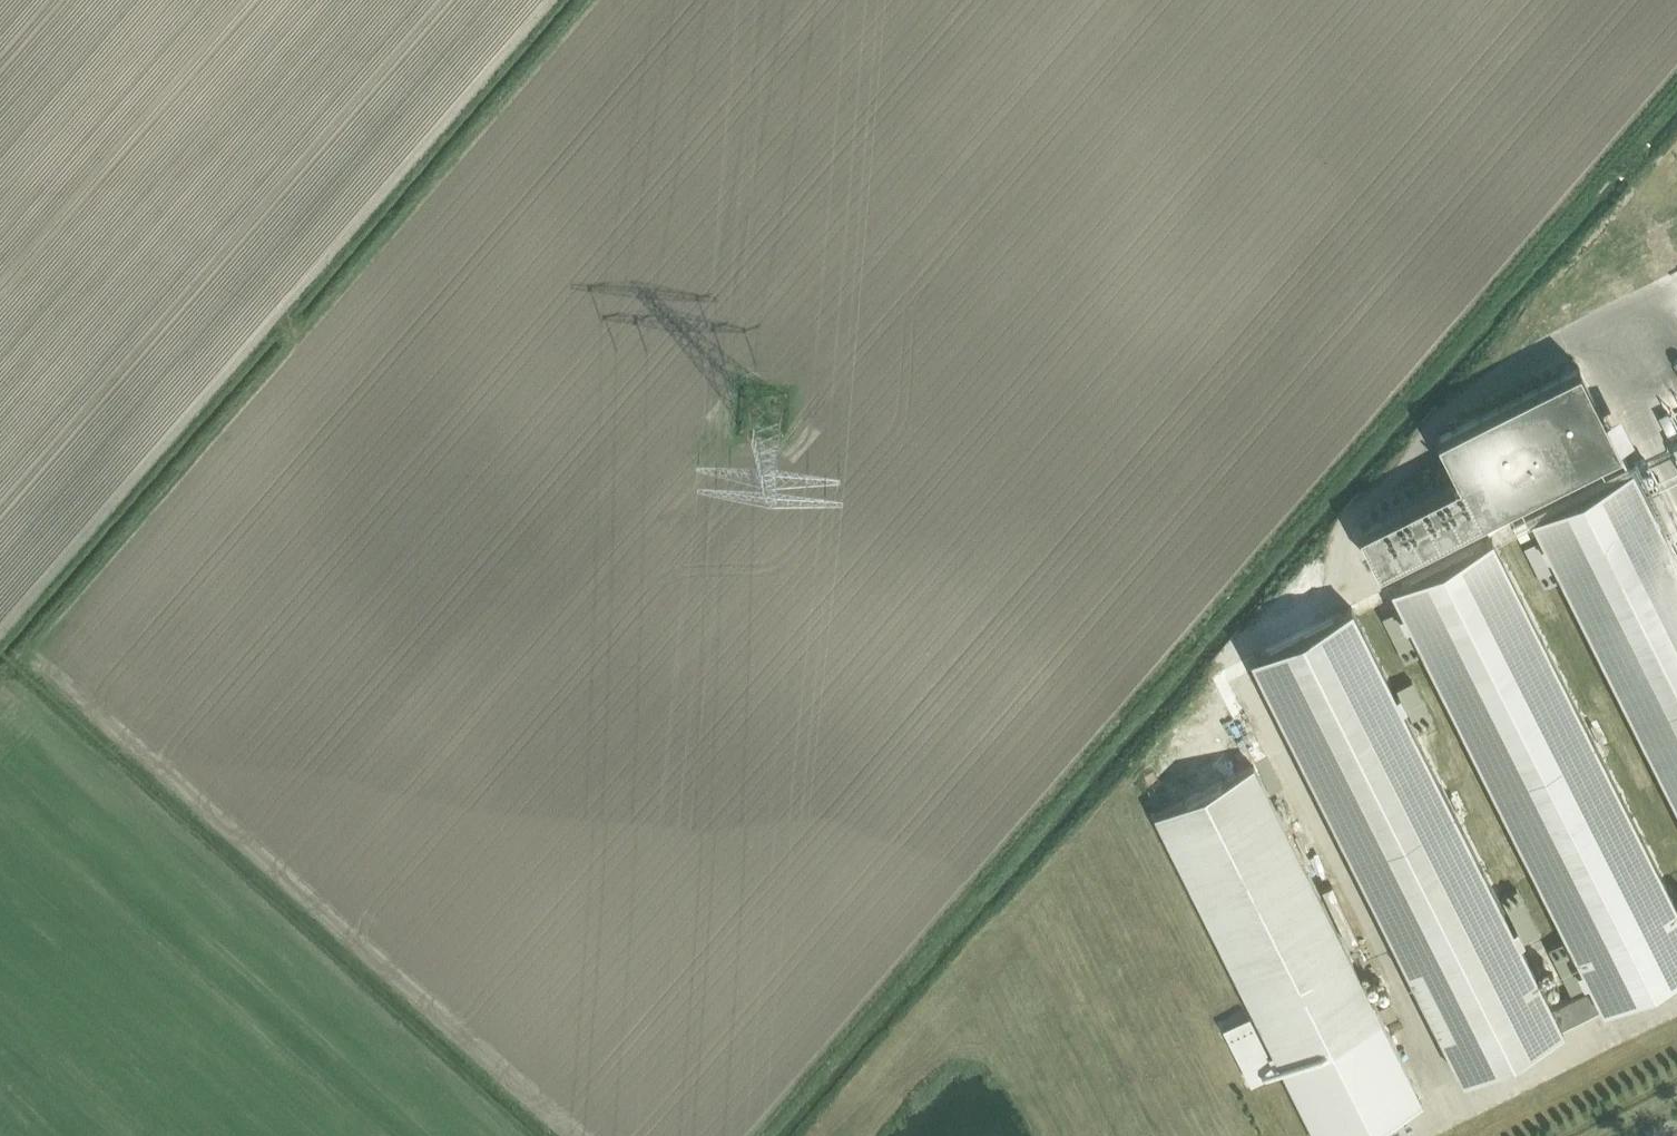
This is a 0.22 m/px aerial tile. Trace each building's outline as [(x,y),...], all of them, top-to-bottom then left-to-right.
[(1460,476),(1359,527),(1377,562),(1616,442),(1578,365),(1439,434),(1460,476)] [(1631,463),(1532,513),(1542,534),(1525,543),(1545,583),(1562,575),(1676,803),(1676,554),(1631,463)] [(1676,967),(1676,900),(1493,533),(1391,584),(1402,606),(1382,615),(1405,658),(1424,649),(1568,936),(1550,945),(1572,989),(1593,979),(1595,982),(1551,1005),(1518,941),(1539,930),(1517,886),(1496,897),(1413,732),(1434,722),(1412,677),(1391,688),(1349,605),(1253,653),(1465,1074),(1676,967)] [(1158,811),(1276,1048),(1269,1051),(1250,1013),(1224,1026),(1252,1081),(1285,1065),(1321,1135),(1346,1135),(1420,1098),(1251,764),(1158,811)]
